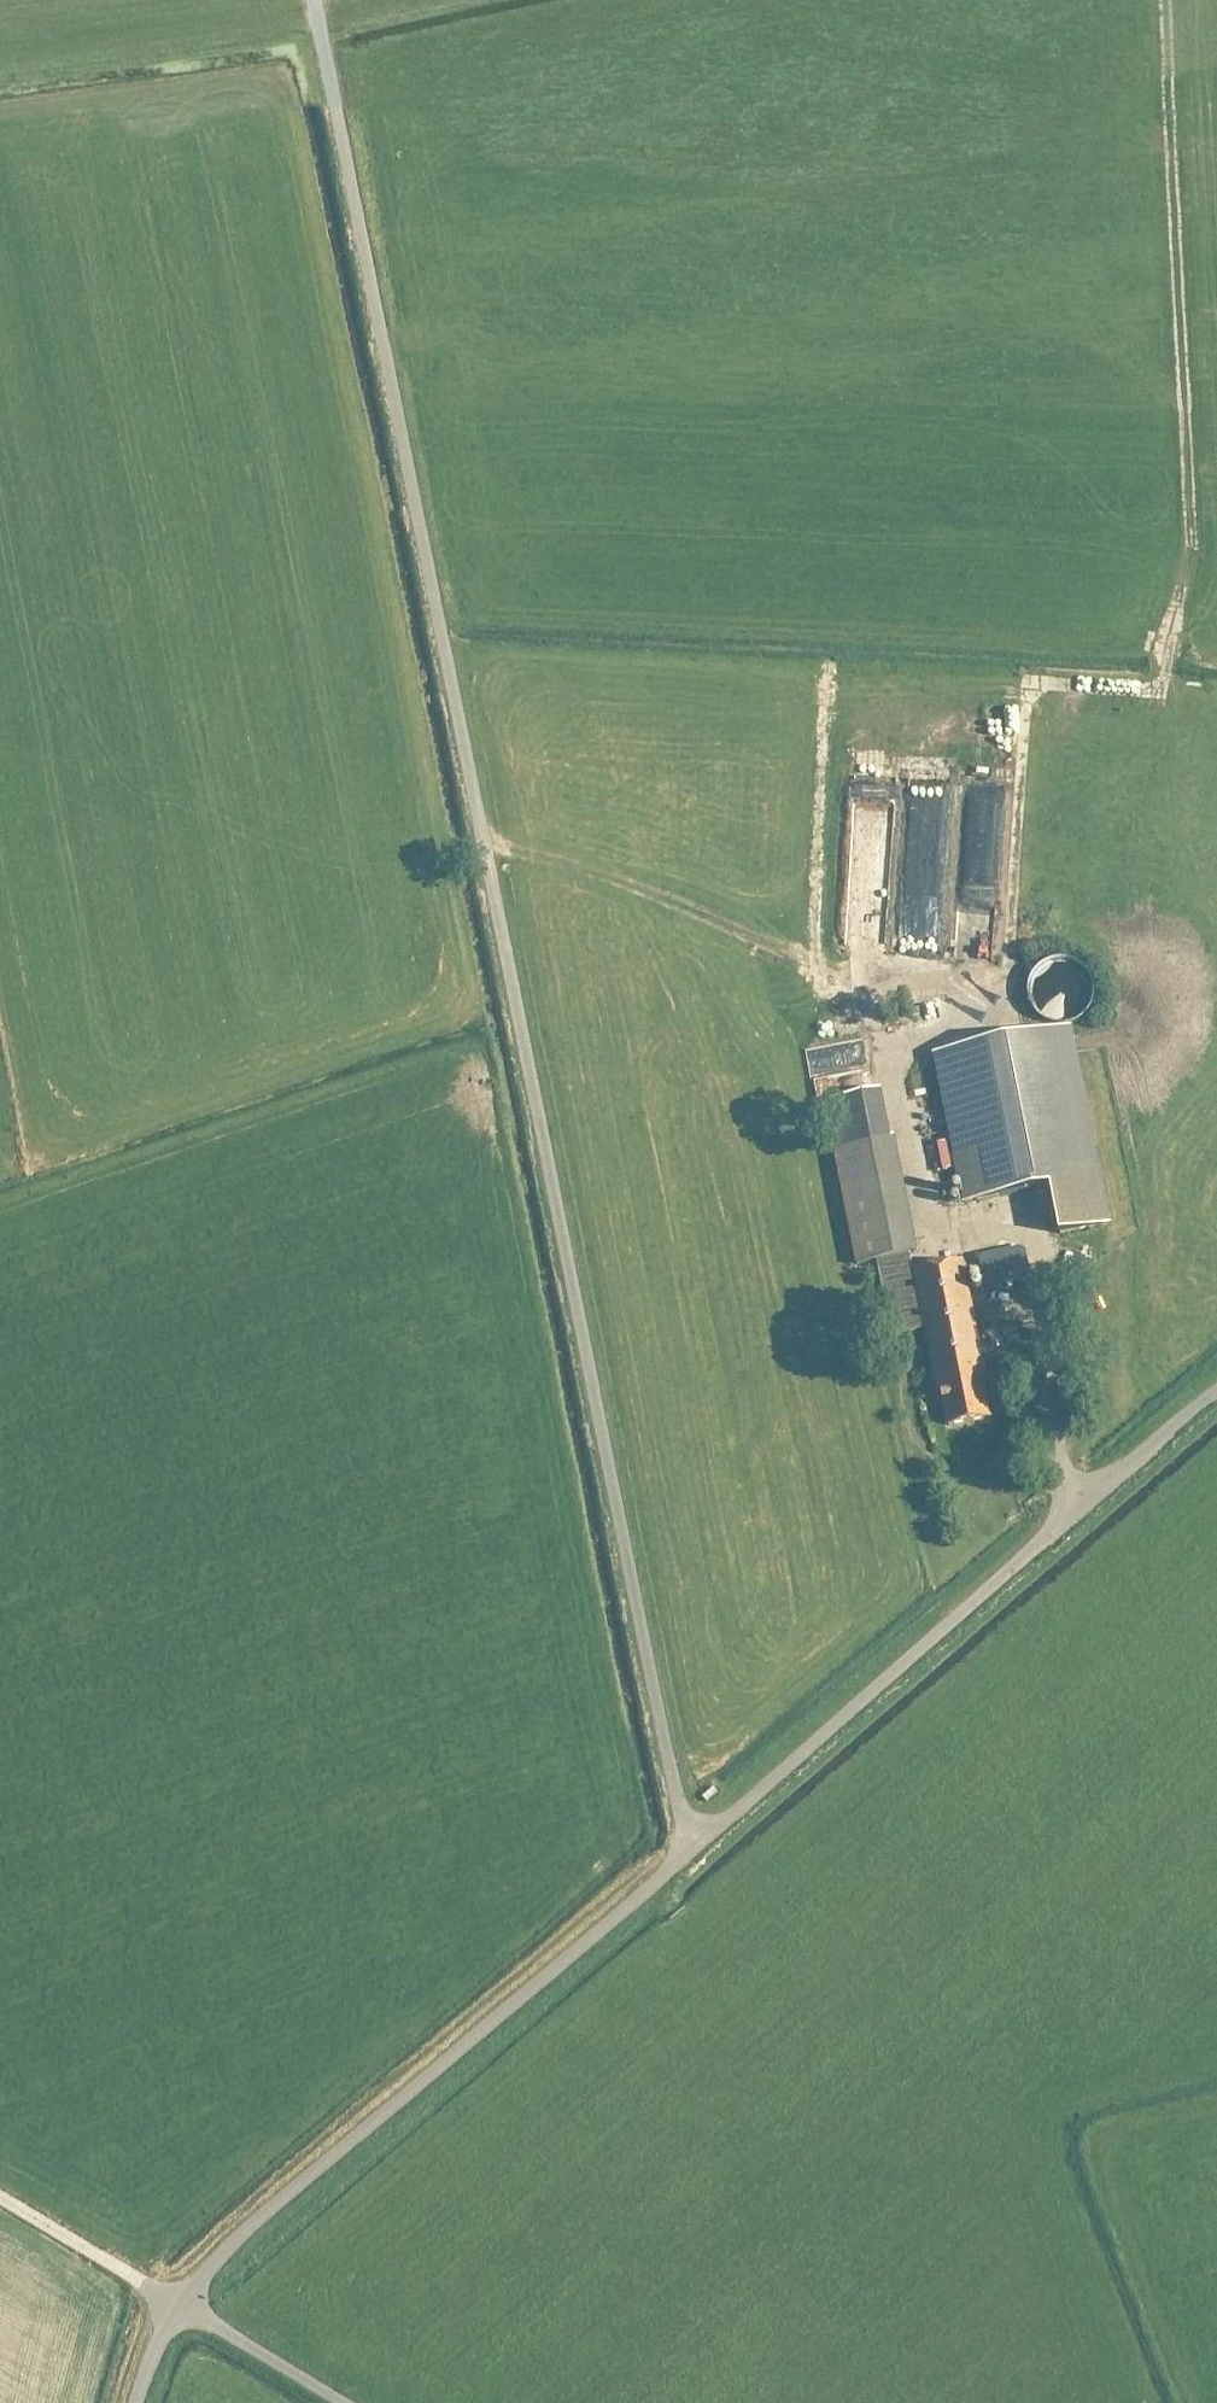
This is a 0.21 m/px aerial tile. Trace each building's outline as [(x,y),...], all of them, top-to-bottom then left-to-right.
[(1066,1030),(1031,1036),(938,1055),(968,1203),(1048,1187),(1057,1235),(1105,1226),(1066,1030)] [(832,1100),(870,1091),(858,1045),(820,1054),(832,1100)] [(879,1091),(822,1103),(832,1152),(855,1267),(875,1263),(908,1256),(917,1254),(894,1139),(889,1140),(879,1091)] [(978,1281),(1012,1281),(1013,1249),(978,1248),(978,1281)] [(911,1272),(908,1256),(875,1263),(890,1337),(923,1330),(935,1393),(940,1392),(947,1427),(988,1419),(981,1381),(985,1381),(975,1329),(995,1325),(991,1304),(971,1308),(962,1262),(911,1272)]
